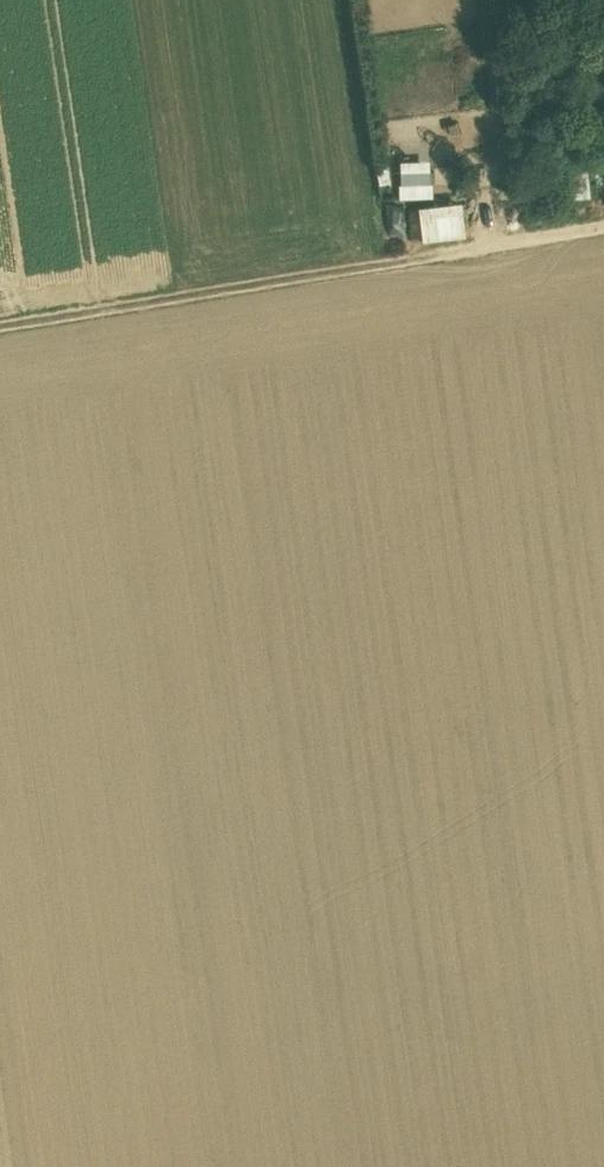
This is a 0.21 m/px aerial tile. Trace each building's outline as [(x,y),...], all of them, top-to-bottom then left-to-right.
[(433,157),(402,158),(403,196),(434,194),(433,157)] [(424,237),(468,235),(466,200),(422,202),(424,237)]
